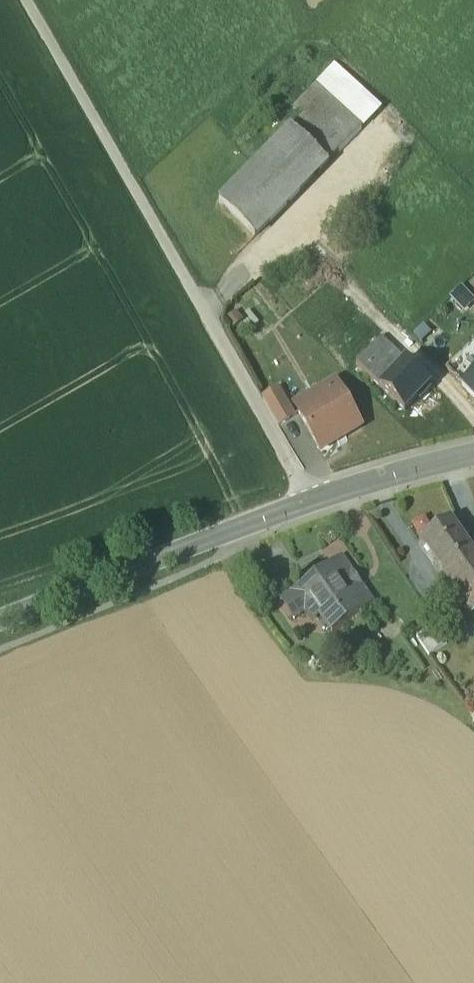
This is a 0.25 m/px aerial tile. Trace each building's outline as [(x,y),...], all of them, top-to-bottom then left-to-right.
[(379,112),(334,67),(317,85),(362,129),(379,112)] [(362,129),(317,85),(294,108),(302,117),(292,128),(329,163),(362,129)] [(292,128),(220,201),(256,237),(329,163),(292,128)] [(382,340),(357,365),(380,388),(405,363),(382,340)] [(429,387),(405,363),(380,388),(404,412),(417,400),(419,402),(430,391),(428,388),(429,387)] [(461,385),(473,398),(473,375),(473,374),(461,385)] [(361,426),(335,382),(318,391),(323,399),(299,413),(320,450),(361,426)] [(294,417),(279,391),(264,399),(279,426),(294,417)] [(449,522),(422,540),(443,572),(470,553),(449,522)] [(472,552),(470,553),(443,572),(442,572),(451,585),(449,587),(451,590),(453,588),(465,606),(463,608),(465,611),(467,609),(473,617),(473,616),(473,555),(472,552)] [(341,557),(328,566),(337,579),(350,571),(341,557)] [(328,566),(301,584),(314,603),(312,604),(313,606),(332,632),(373,603),(360,583),(359,584),(347,592),(337,579),(328,566)] [(350,571),(337,579),(347,592),(359,584),(350,571)] [(301,584),(284,596),(298,616),(313,606),(312,604),(314,603),(301,584)] [(435,625),(416,637),(429,656),(447,643),(435,625)]
